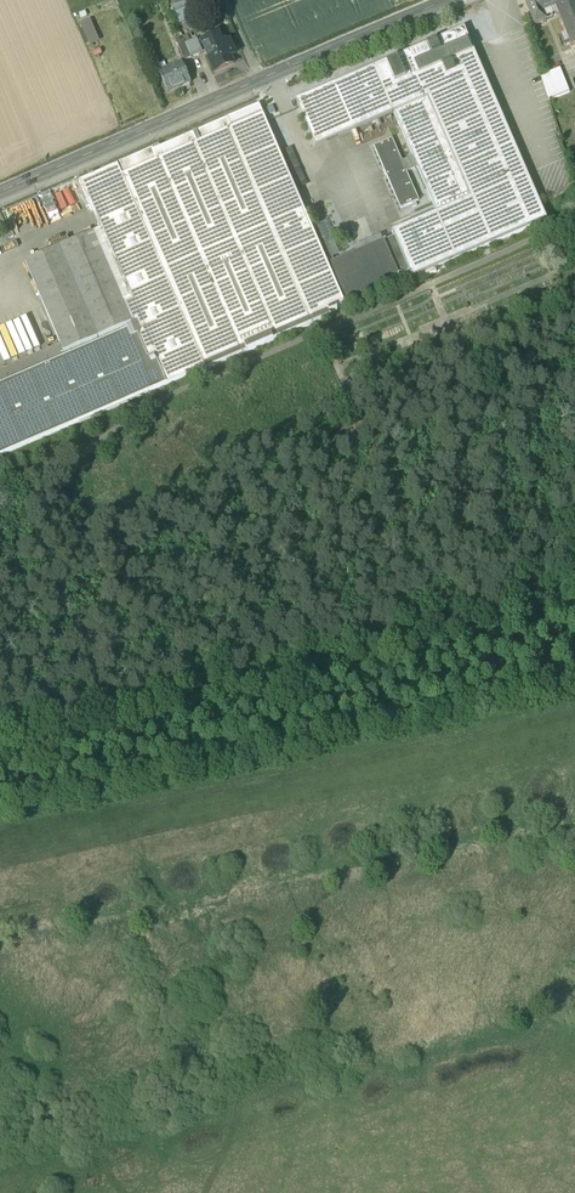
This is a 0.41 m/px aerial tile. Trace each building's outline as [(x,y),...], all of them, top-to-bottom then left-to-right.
[(543,1),(540,2),(537,2),(533,5),(534,6),(524,10),(534,35),(545,30),(542,22),(555,17),(571,54),(574,53),(574,5),(573,0),(544,0),(543,1)] [(182,16),(173,20),(180,35),(191,31),(188,25),(187,25),(182,16)] [(436,220),(392,239),(394,245),(409,280),(411,285),(422,281),(423,284),(446,274),(445,271),(546,228),(463,36),(297,109),(316,155),(393,121),(411,162),(416,173),(436,220)] [(174,51),(183,73),(192,70),(186,55),(183,48),(174,51)] [(215,48),(202,53),(206,62),(218,57),(215,48)] [(196,55),(194,51),(186,54),(192,68),(203,64),(199,54),(196,55)] [(206,62),(205,62),(214,84),(234,75),(230,66),(235,64),(229,52),(218,57),(206,62)] [(182,74),(159,84),(168,104),(191,94),(182,74)] [(569,99),(559,75),(541,83),(549,107),(569,99)] [(260,114),(155,159),(154,157),(118,173),(119,174),(82,190),(103,240),(155,365),(167,392),(205,376),(205,377),(331,323),(330,320),(338,317),(337,315),(344,311),(343,309),(328,273),(312,236),(260,114)] [(395,145),(374,154),(379,166),(400,157),(395,145)] [(400,157),(379,166),(394,200),(415,191),(408,176),(404,165),(400,157)] [(411,162),(404,165),(408,176),(416,173),(411,162)] [(415,191),(394,200),(401,216),(422,207),(415,191)] [(18,224),(12,226),(16,239),(23,237),(18,224)] [(335,270),(319,233),(312,236),(328,273),(335,270)] [(155,365),(103,240),(96,243),(133,331),(134,334),(148,368),(155,365)] [(95,242),(27,271),(65,360),(133,331),(96,243),(95,242)] [(394,245),(384,249),(399,284),(409,280),(394,245)] [(335,270),(328,273),(343,309),(399,285),(399,284),(384,249),(383,249),(335,270)] [(0,393),(0,464),(167,393),(167,392),(155,365),(148,368),(134,334),(128,337),(129,338),(0,393)] [(350,386),(341,390),(345,398),(354,395),(350,386)]
